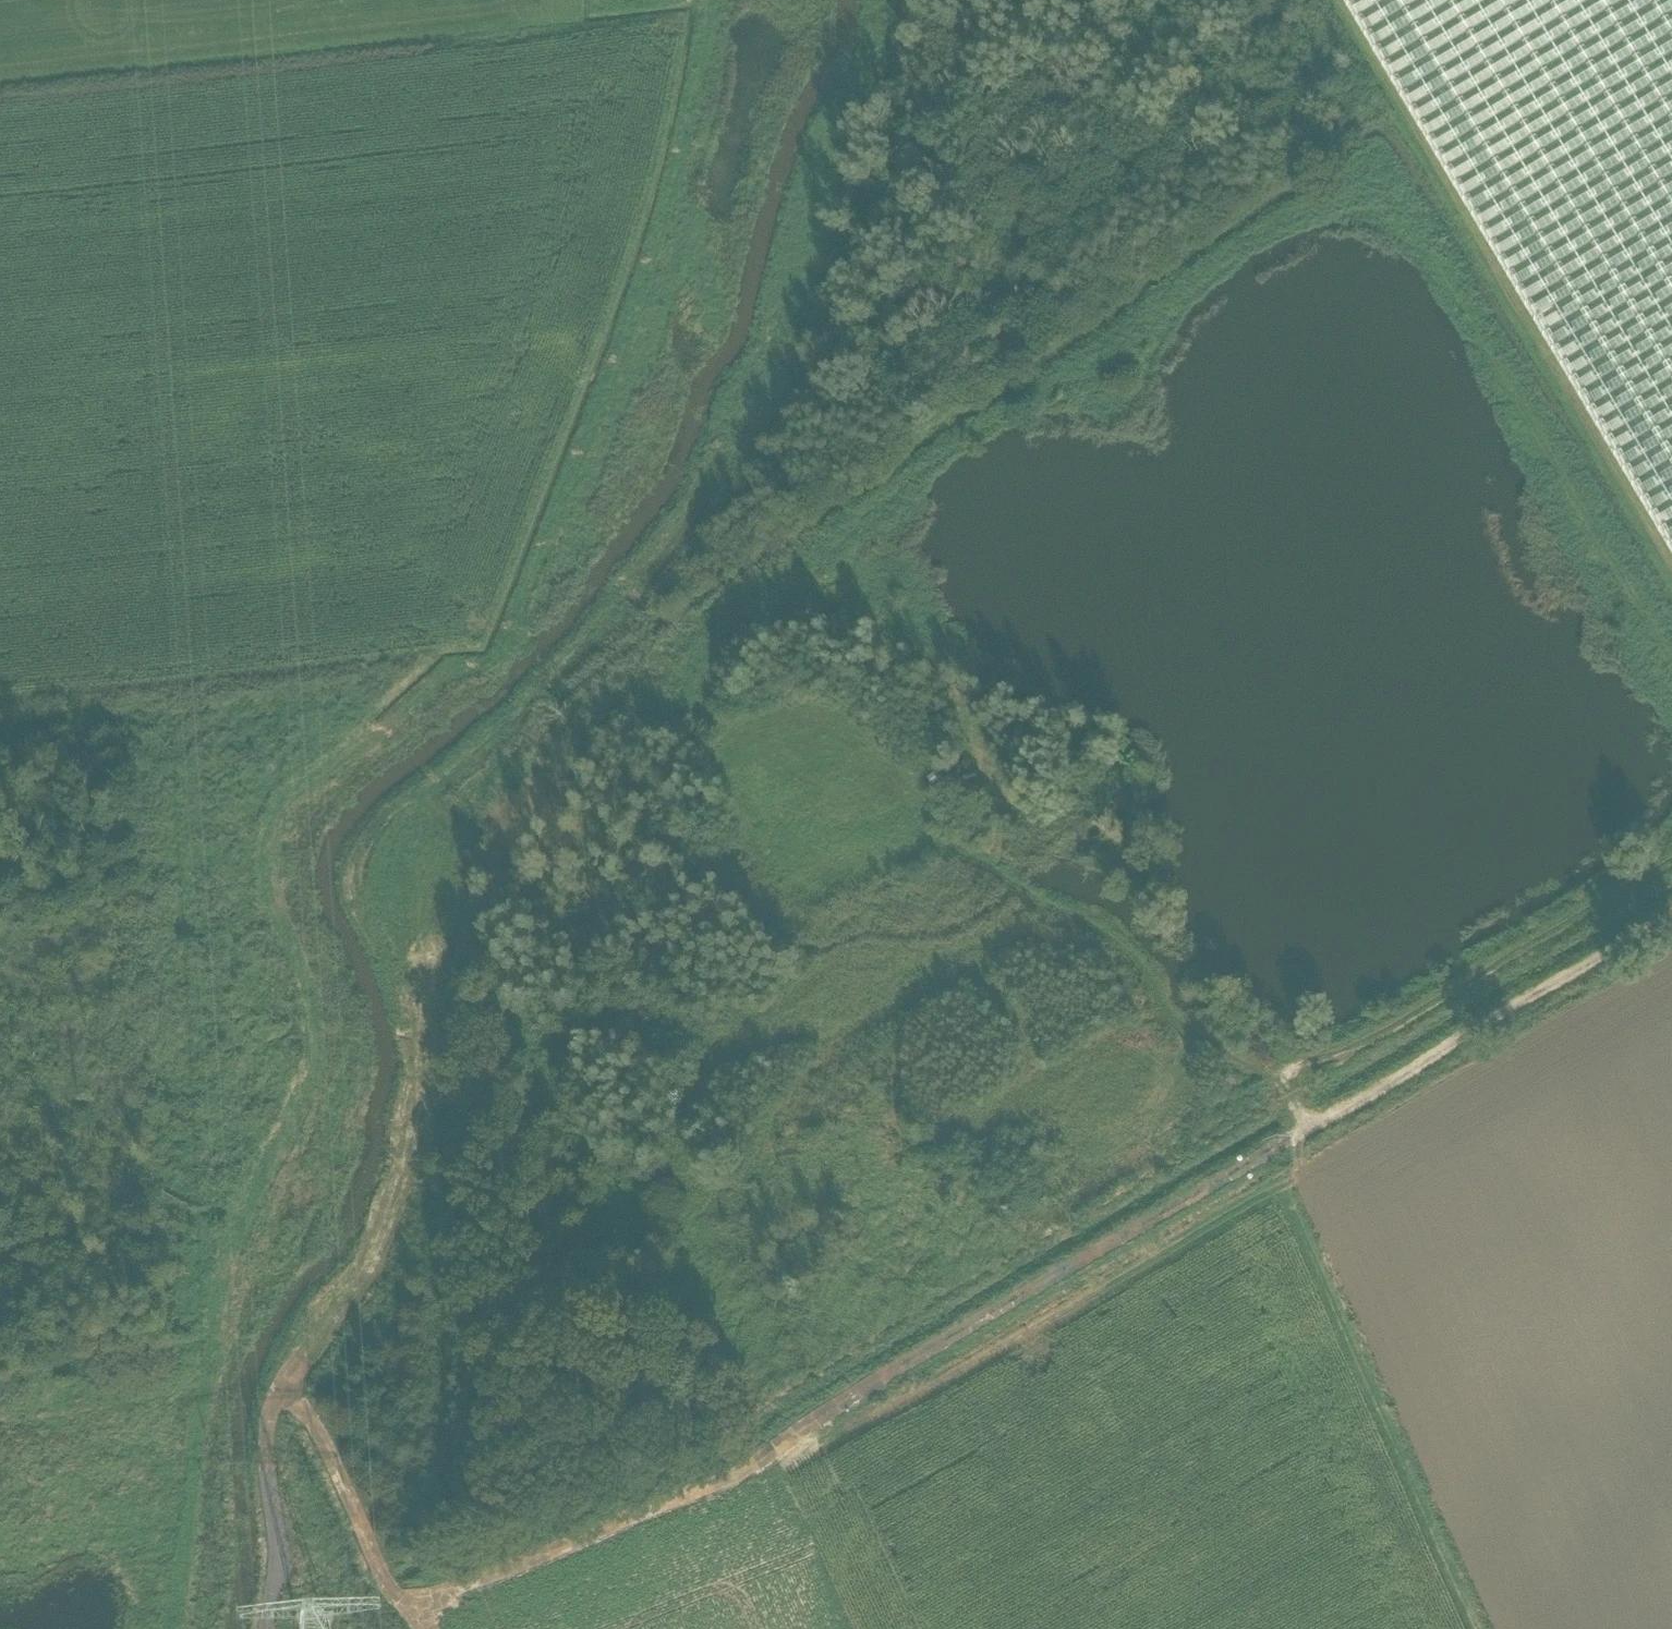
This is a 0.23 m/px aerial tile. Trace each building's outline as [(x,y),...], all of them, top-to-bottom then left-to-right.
[(1671,551),(1671,0),(1345,0),(1671,551)]
